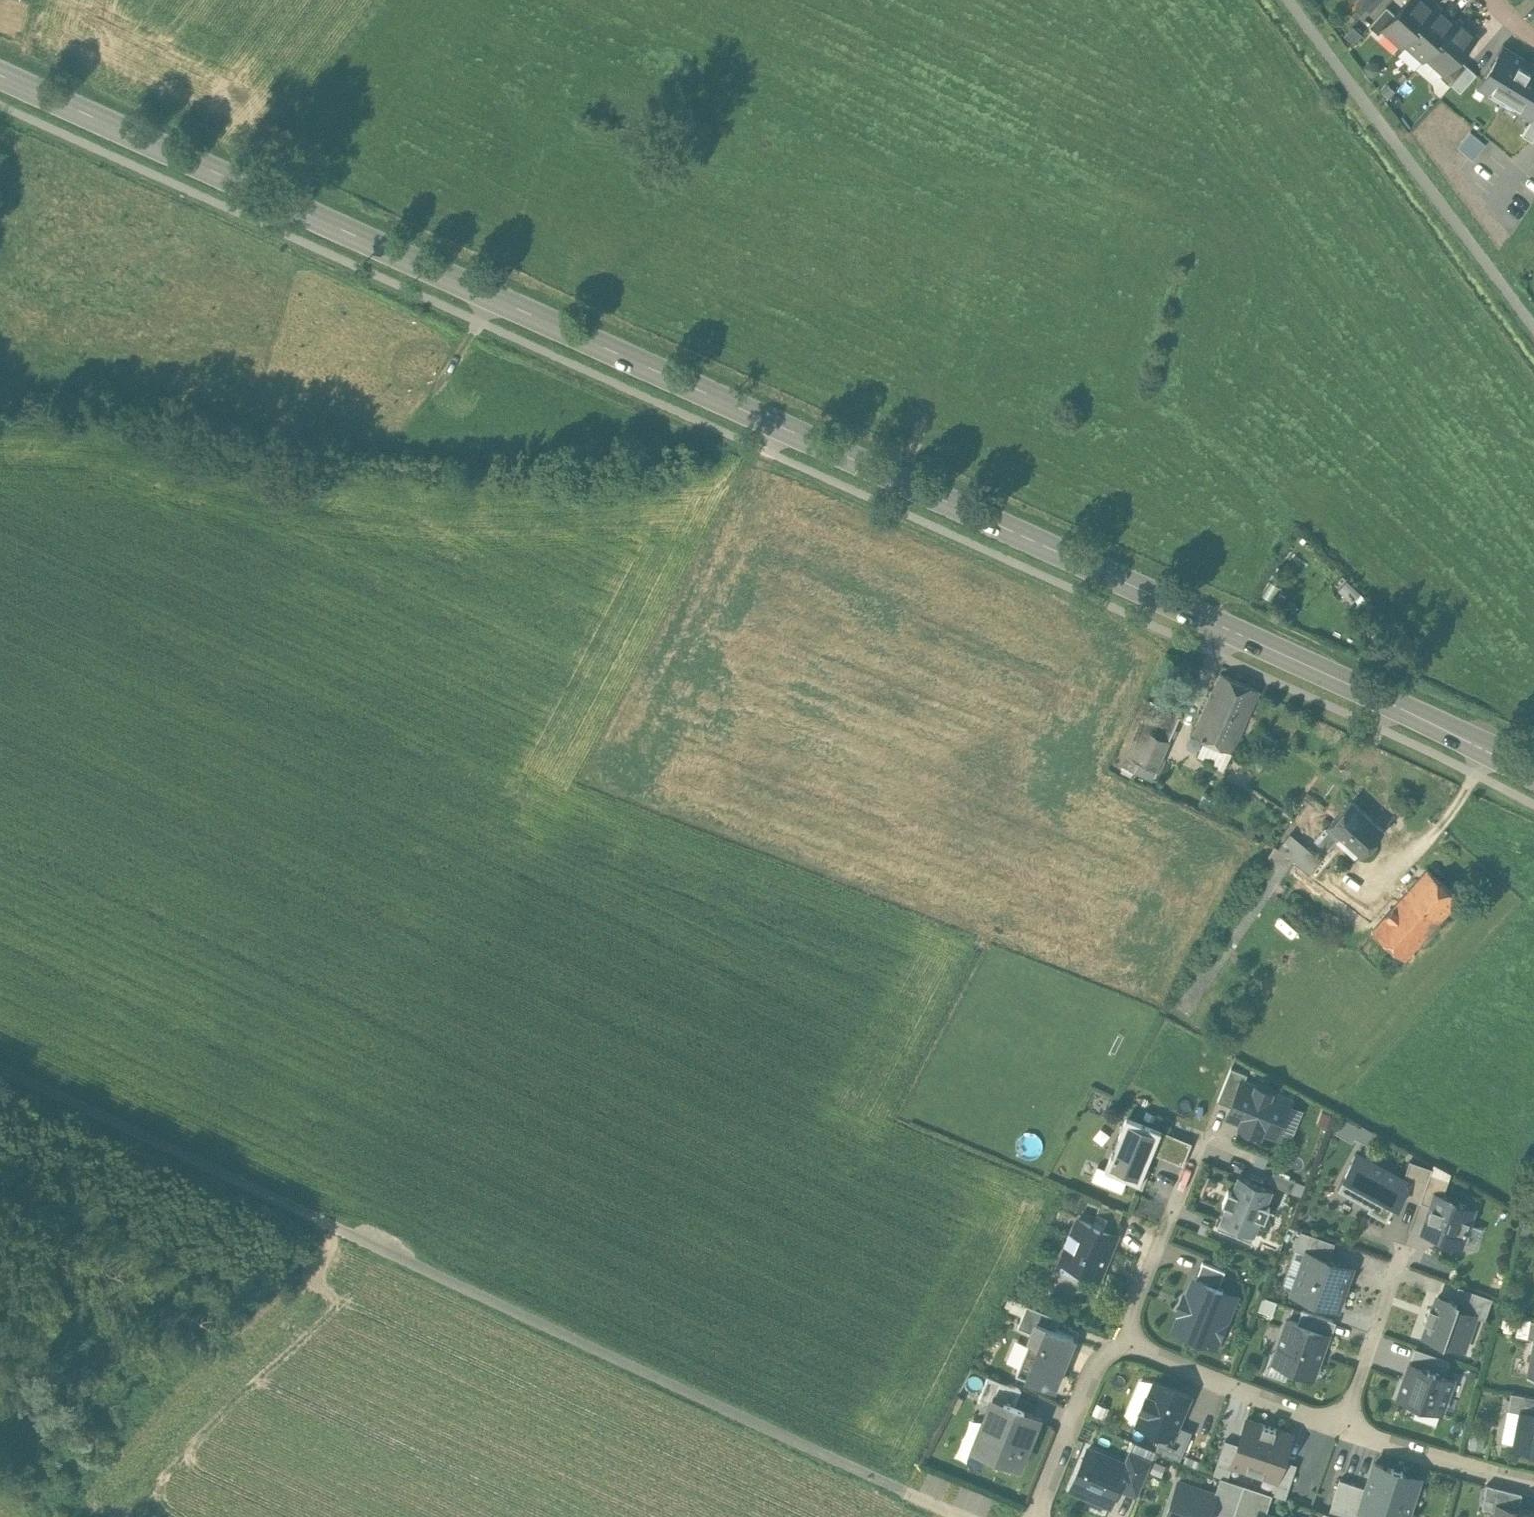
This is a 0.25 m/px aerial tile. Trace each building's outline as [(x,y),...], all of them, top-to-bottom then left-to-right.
[(1384,26),(1384,27),(1403,44),(1406,41),(1405,40),(1435,8),(1434,7),(1426,0),(1407,0),(1396,13),(1384,26)] [(1435,8),(1405,40),(1406,41),(1425,58),(1427,55),(1427,54),(1456,22),(1456,21),(1437,4),(1434,7),(1435,8)] [(1387,5),(1369,24),(1379,33),(1384,27),(1384,26),(1396,13),(1387,5)] [(1456,22),(1427,54),(1427,55),(1445,70),(1446,71),(1459,56),(1478,36),(1458,18),(1456,21),(1456,22)] [(1505,44),(1480,85),(1532,117),(1533,113),(1533,62),(1505,44)] [(1459,56),(1446,71),(1445,70),(1441,75),(1450,84),(1468,64),(1459,56)] [(1470,128),(1458,142),(1472,154),(1484,140),(1470,128)] [(1262,692),(1224,675),(1196,737),(1234,755),(1262,692)] [(1181,715),(1154,703),(1124,768),(1135,773),(1140,761),(1157,769),(1181,715)] [(1384,828),(1352,799),(1315,841),(1328,849),(1341,834),(1362,853),(1363,851),(1368,852),(1372,847),(1371,843),(1384,828)] [(1321,859),(1290,833),(1280,845),(1311,871),(1321,859)] [(1460,897),(1428,868),(1373,928),(1406,958),(1460,897)] [(1243,1079),(1245,1080),(1248,1073),(1231,1066),(1218,1100),(1233,1105),(1243,1079)] [(1245,1080),(1243,1079),(1233,1105),(1229,1115),(1242,1120),(1241,1123),(1262,1131),(1263,1129),(1276,1134),(1290,1098),(1245,1080)] [(1119,1134),(1121,1134),(1126,1121),(1159,1134),(1162,1129),(1127,1115),(1119,1134)] [(1160,1135),(1159,1134),(1126,1121),(1121,1134),(1121,1135),(1113,1153),(1107,1167),(1128,1175),(1128,1177),(1140,1182),(1147,1167),(1143,1165),(1149,1151),(1153,1153),(1160,1135)] [(1192,1142),(1162,1129),(1159,1134),(1160,1135),(1153,1153),(1183,1165),(1192,1142)] [(1143,1165),(1147,1167),(1153,1153),(1149,1151),(1143,1165)] [(1404,1177),(1357,1151),(1346,1173),(1347,1173),(1338,1188),(1370,1205),(1368,1209),(1387,1220),(1396,1204),(1394,1203),(1396,1200),(1399,1202),(1403,1195),(1411,1181),(1404,1177)] [(1106,1168),(1128,1177),(1128,1175),(1107,1167),(1113,1153),(1112,1152),(1106,1168)] [(1433,1167),(1410,1159),(1404,1177),(1411,1181),(1403,1195),(1421,1201),(1431,1173),(1433,1167)] [(1151,1168),(1147,1167),(1140,1182),(1128,1177),(1126,1182),(1143,1188),(1151,1168)] [(1274,1171),(1270,1182),(1292,1191),(1296,1180),(1274,1171)] [(1449,1179),(1431,1173),(1421,1201),(1432,1205),(1437,1193),(1443,1195),(1449,1179)] [(1227,1204),(1220,1220),(1255,1234),(1261,1218),(1265,1219),(1271,1206),(1267,1205),(1273,1189),(1239,1175),(1232,1191),(1228,1189),(1223,1202),(1227,1204)] [(1443,1195),(1437,1193),(1432,1205),(1423,1231),(1461,1244),(1474,1206),(1443,1195)] [(1124,1211),(1101,1202),(1097,1213),(1108,1217),(1119,1222),(1124,1211)] [(1104,1229),(1078,1219),(1073,1231),(1072,1230),(1071,1232),(1073,1232),(1068,1245),(1066,1245),(1066,1246),(1067,1247),(1062,1259),(1100,1275),(1117,1234),(1115,1233),(1119,1222),(1108,1217),(1104,1229)] [(1307,1251),(1330,1258),(1335,1242),(1302,1229),(1295,1248),(1306,1252),(1307,1251)] [(1306,1252),(1293,1292),(1338,1309),(1353,1267),(1330,1258),(1307,1251),(1306,1252)] [(1226,1270),(1203,1261),(1196,1277),(1219,1286),(1226,1270)] [(1196,1277),(1195,1277),(1188,1295),(1186,1295),(1179,1311),(1181,1312),(1175,1328),(1189,1334),(1188,1335),(1202,1341),(1202,1339),(1216,1344),(1220,1334),(1222,1335),(1227,1323),(1225,1322),(1229,1312),(1216,1307),(1224,1288),(1219,1286),(1196,1277)] [(1476,1314),(1476,1315),(1486,1318),(1493,1297),(1459,1285),(1454,1300),(1458,1302),(1456,1307),(1476,1314)] [(1429,1320),(1425,1334),(1464,1348),(1476,1315),(1476,1314),(1456,1307),(1458,1302),(1454,1300),(1439,1295),(1434,1308),(1430,1307),(1426,1319),(1429,1320)] [(1264,1297),(1260,1308),(1272,1312),(1276,1301),(1264,1297)] [(1061,1317),(1027,1304),(1018,1326),(1033,1332),(1038,1321),(1056,1328),(1061,1317)] [(1303,1309),(1298,1322),(1328,1333),(1334,1319),(1303,1309)] [(1298,1322),(1288,1319),(1285,1328),(1284,1328),(1275,1352),(1277,1353),(1276,1355),(1274,1360),(1291,1366),(1315,1374),(1328,1333),(1298,1322)] [(1056,1328),(1038,1321),(1033,1332),(1017,1373),(1054,1388),(1075,1336),(1056,1328)] [(1286,1379),(1291,1366),(1274,1360),(1276,1355),(1271,1354),(1264,1371),(1286,1379)] [(1454,1377),(1433,1370),(1411,1362),(1399,1396),(1442,1411),(1454,1377)] [(1022,1388),(989,1375),(979,1398),(994,1403),(996,1400),(1003,1403),(1005,1399),(1016,1404),(1022,1388)] [(1144,1408),(1137,1422),(1163,1432),(1172,1436),(1178,1424),(1191,1395),(1156,1380),(1150,1394),(1147,1393),(1141,1407),(1144,1408)] [(1512,1391),(1508,1409),(1521,1411),(1522,1410),(1533,1413),(1533,1396),(1512,1391)] [(1005,1399),(1003,1403),(996,1400),(994,1403),(978,1445),(1018,1461),(1036,1416),(1024,1411),(1025,1408),(1016,1404),(1005,1399)] [(1522,1410),(1521,1411),(1515,1445),(1524,1447),(1527,1452),(1533,1453),(1533,1413),(1522,1410)] [(1247,1418),(1232,1463),(1277,1479),(1293,1433),(1247,1418)] [(1193,1430),(1178,1424),(1172,1436),(1163,1432),(1157,1447),(1181,1458),(1193,1430)] [(1088,1446),(1071,1487),(1110,1503),(1118,1485),(1128,1463),(1126,1462),(1088,1446)] [(1128,1463),(1118,1485),(1138,1494),(1152,1461),(1131,1452),(1126,1462),(1128,1463)] [(1403,1474),(1404,1471),(1375,1462),(1360,1508),(1388,1516),(1395,1516),(1397,1509),(1409,1513),(1420,1480),(1403,1474)] [(1245,1483),(1221,1475),(1215,1492),(1217,1492),(1211,1510),(1232,1516),(1233,1516),(1235,1511),(1245,1483)] [(1166,1516),(1208,1516),(1211,1510),(1217,1492),(1215,1492),(1179,1480),(1166,1516)] [(1326,1481),(1319,1504),(1328,1507),(1336,1484),(1326,1481)] [(1235,1511),(1252,1516),(1257,1516),(1260,1510),(1266,1512),(1273,1493),(1245,1483),(1235,1511)] [(1522,1493),(1487,1484),(1483,1507),(1498,1511),(1499,1505),(1519,1509),(1522,1493)] [(1499,1505),(1498,1511),(1497,1516),(1533,1516),(1533,1512),(1519,1509),(1499,1505)]
